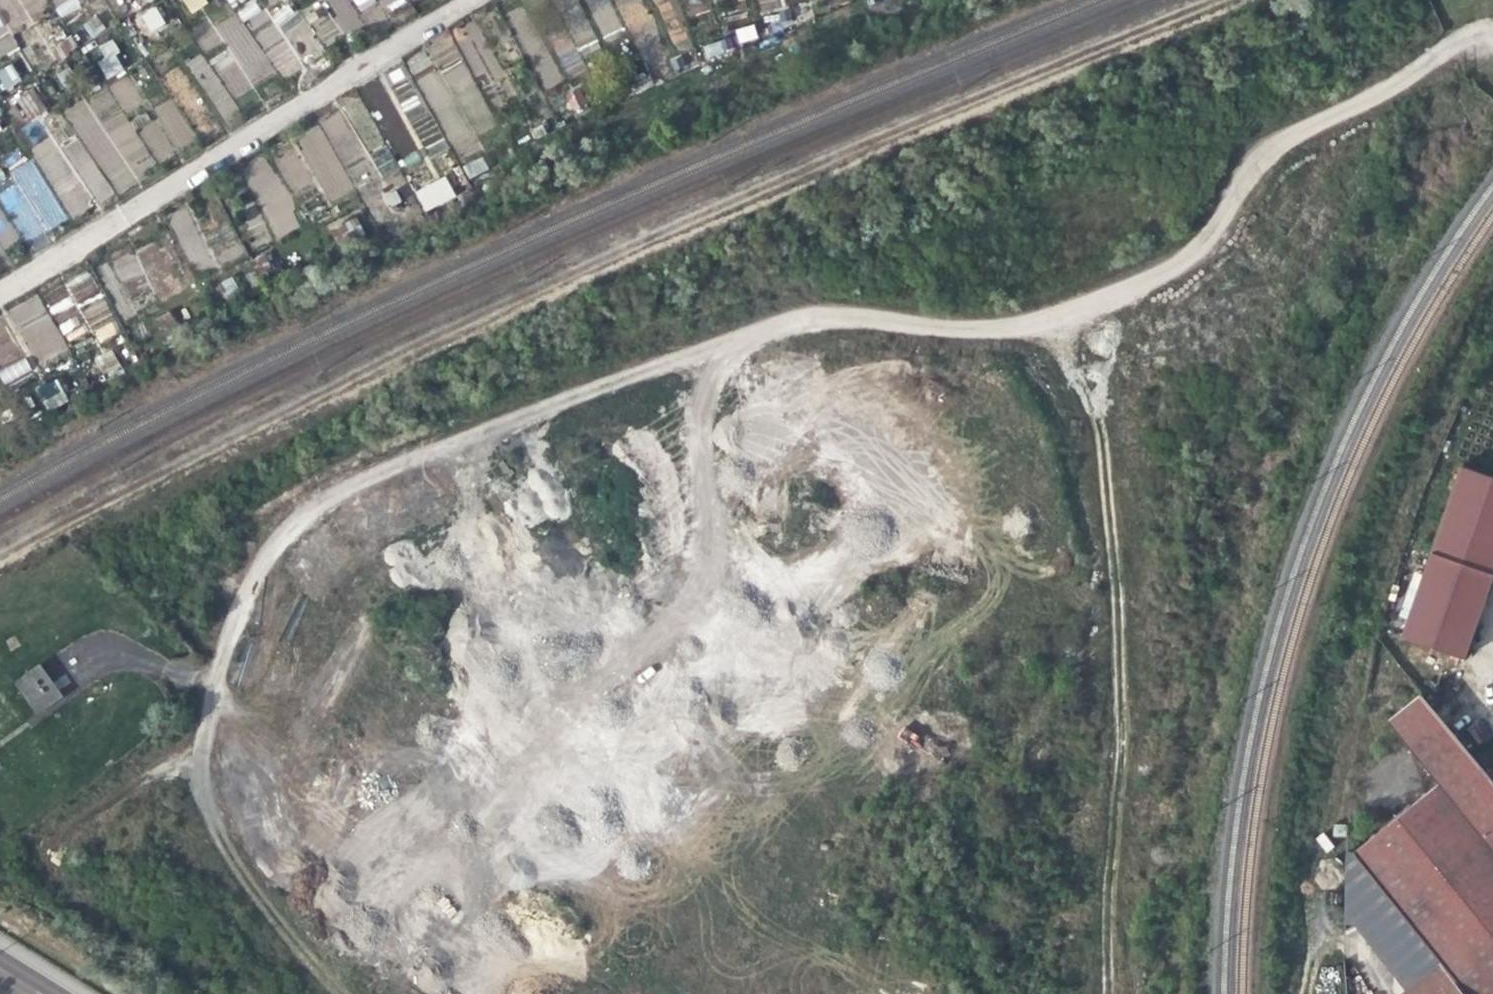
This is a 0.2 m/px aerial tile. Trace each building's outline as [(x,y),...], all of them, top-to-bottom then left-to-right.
[(10,11),(19,5),(29,19),(53,4),(62,18),(81,6),(77,0),(3,0),(10,11)] [(208,4),(205,0),(182,0),(190,14),(208,4)] [(257,2),(214,24),(247,86),(252,85),(273,74),(249,28),(254,27),(274,65),(271,36),(267,28),(277,27),(292,54),(277,56),(278,66),(284,77),(295,71),(294,59),(309,58),(320,52),(319,42),(325,41),(346,30),(363,28),(348,0),(323,0),(330,13),(305,26),(291,0),(264,15),(257,2)] [(359,12),(376,3),(374,0),(353,0),(359,12)] [(405,4),(403,0),(383,0),(388,11),(405,4)] [(148,35),(166,24),(155,5),(137,16),(148,35)] [(91,38),(105,30),(96,16),(83,24),(91,38)] [(734,28),(737,43),(757,39),(754,24),(734,28)] [(18,48),(10,32),(0,37),(0,56),(18,48)] [(113,40),(95,45),(106,78),(124,72),(113,40)] [(703,44),(705,58),(731,53),(728,40),(703,44)] [(5,91),(22,80),(10,63),(0,70),(0,83),(5,91)] [(450,86),(468,86),(468,65),(450,65),(450,86)] [(48,136),(29,149),(59,192),(79,178),(97,204),(117,190),(119,192),(158,165),(157,164),(196,136),(169,98),(149,112),(144,105),(145,104),(123,73),(64,114),(78,134),(57,148),(48,136)] [(32,86),(15,96),(29,118),(45,109),(32,86)] [(435,131),(414,87),(396,96),(417,140),(435,131)] [(330,202),(355,188),(329,143),(340,136),(336,129),(346,123),(340,112),(294,138),(330,202)] [(393,155),(414,153),(412,132),(391,134),(393,155)] [(395,173),(390,148),(374,151),(379,176),(395,173)] [(271,239),(296,230),(271,155),(246,163),(271,239)] [(468,178),(487,170),(482,156),(463,164),(468,178)] [(9,169),(16,184),(0,191),(0,194),(23,242),(65,222),(34,157),(9,169)] [(414,191),(424,212),(456,197),(446,176),(414,191)] [(4,249),(20,239),(0,208),(0,243),(4,249)] [(356,217),(331,227),(337,242),(363,232),(356,217)] [(216,250),(222,264),(244,255),(239,241),(216,250)] [(89,270),(65,281),(75,302),(99,291),(89,270)] [(38,293),(5,310),(32,362),(65,346),(38,293)] [(78,304),(98,343),(120,331),(100,293),(78,304)] [(59,321),(63,336),(80,330),(76,316),(59,321)] [(0,369),(0,377),(3,384),(32,372),(26,358),(0,369)] [(46,411),(68,401),(58,378),(36,388),(46,411)] [(1458,470),(1430,557),(1492,578),(1492,483),(1458,470)] [(1430,557),(1400,643),(1467,668),(1484,618),(1492,592),(1492,578),(1430,557)] [(39,663),(12,683),(37,716),(63,696),(39,663)] [(1487,774),(1476,761),(1420,694),(1388,719),(1439,782),(1352,851),(1404,916),(1467,993),(1492,993),(1492,781),(1487,774)] [(1404,916),(1372,941),(1408,988),(1400,993),(1467,993),(1404,916)]
